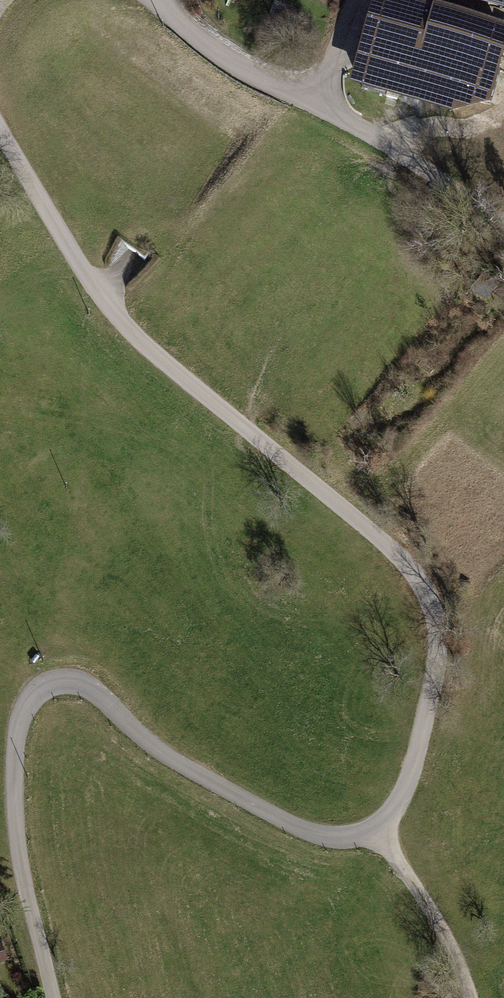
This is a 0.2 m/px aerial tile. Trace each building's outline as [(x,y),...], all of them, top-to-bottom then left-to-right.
[(351,86),(451,113),(489,100),(503,54),(503,31),(393,0),(373,0),(351,86)]
